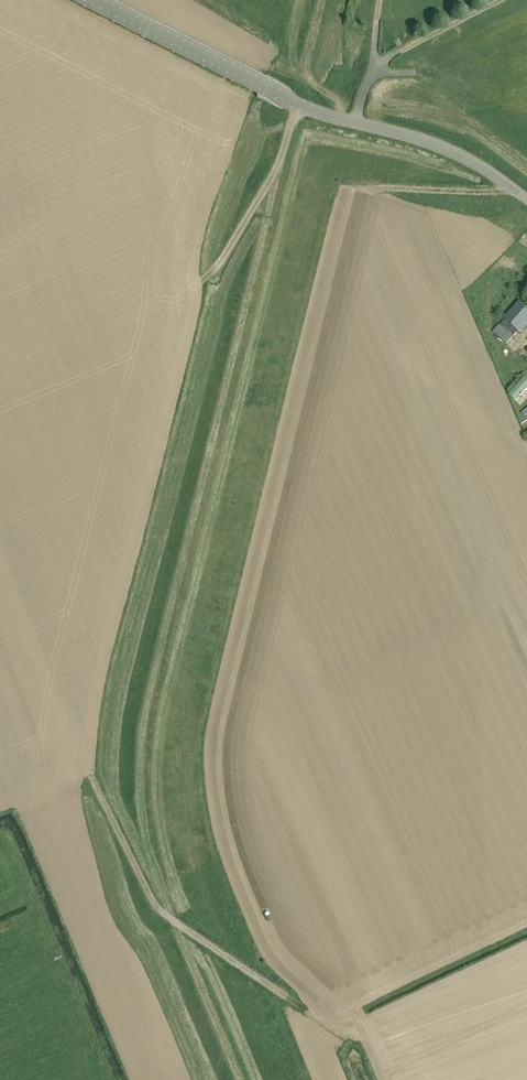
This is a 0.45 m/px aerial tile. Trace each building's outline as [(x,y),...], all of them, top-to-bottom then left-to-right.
[(526,321),(526,310),(520,304),(506,320),(518,331),(526,321)] [(513,337),(500,325),(493,332),(507,345),(513,337)]
